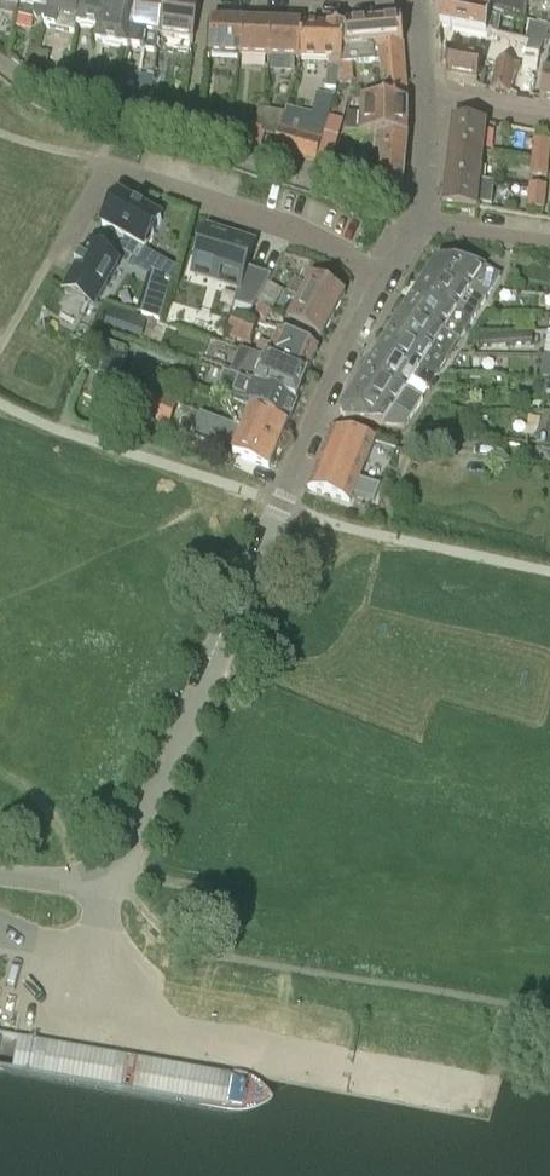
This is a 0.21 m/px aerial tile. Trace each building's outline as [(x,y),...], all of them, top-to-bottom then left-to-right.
[(17,17),(18,8),(20,0),(0,0),(0,4),(1,4),(0,7),(0,14),(16,17),(17,17)] [(17,17),(33,21),(37,27),(42,23),(45,24),(46,19),(50,0),(20,0),(18,8),(17,17)] [(46,19),(45,24),(56,27),(58,17),(76,21),(81,0),(50,0),(46,19)] [(136,0),(81,0),(76,26),(97,29),(95,43),(127,49),(136,0)] [(127,49),(155,53),(158,37),(164,1),(158,0),(136,0),(127,49)] [(489,15),(508,19),(509,0),(435,0),(435,2),(489,15)] [(164,1),(158,37),(193,42),(198,6),(164,1)] [(438,21),(439,27),(459,31),(485,36),(489,15),(435,2),(438,21)] [(210,55),(240,57),(241,22),(211,21),(210,55)] [(271,24),(241,22),(240,57),(269,58),(271,24)] [(370,92),(370,102),(406,104),(402,45),(403,45),(401,23),(346,26),(346,28),(342,49),(340,66),(380,63),(382,91),(370,92)] [(521,43),(525,44),(522,55),(540,56),(549,29),(549,28),(549,27),(548,28),(525,23),(521,43)] [(269,58),(299,60),(299,58),(301,25),(271,24),(269,58)] [(346,28),(301,25),(299,58),(299,60),(328,61),(327,73),(339,73),(340,66),(342,49),(346,28)] [(501,40),(485,37),(458,32),(440,28),(440,30),(441,33),(445,51),(447,51),(481,55),(484,55),(486,56),(495,58),(498,59),(501,40)] [(36,68),(40,53),(29,50),(26,66),(36,68)] [(479,77),(481,55),(447,52),(447,75),(447,83),(483,88),(484,78),(479,77)] [(50,55),(40,53),(36,68),(46,70),(50,55)] [(491,91),(511,94),(519,65),(495,59),(491,91)] [(543,72),(539,99),(549,100),(549,73),(543,72)] [(122,73),(120,90),(115,102),(144,112),(148,100),(150,100),(154,78),(122,73)] [(339,73),(327,73),(325,89),(336,91),(339,73)] [(284,114),(283,114),(276,139),(272,150),(315,163),(321,142),(323,143),(335,98),(317,93),(312,114),(286,107),(284,114)] [(166,106),(150,100),(148,100),(144,112),(162,118),(166,106)] [(345,138),(364,139),(406,140),(406,104),(370,102),(351,101),(345,138)] [(263,135),(276,139),(283,114),(259,109),(254,128),(245,126),(240,141),(260,147),(263,135)] [(449,150),(483,153),(486,124),(452,120),(449,150)] [(406,142),(406,140),(364,139),(362,154),(381,156),(378,183),(402,186),(406,142)] [(549,160),(549,148),(549,143),(534,141),(533,158),(549,160)] [(480,182),(483,153),(449,150),(446,179),(480,182)] [(547,178),(549,160),(533,158),(531,177),(547,178)] [(480,182),(446,179),(443,205),(443,208),(477,212),(477,210),(478,204),(492,205),(494,184),(480,182)] [(546,188),(530,186),(528,210),(544,212),(546,188)] [(111,247),(110,249),(137,264),(144,253),(161,222),(119,198),(102,228),(119,237),(113,248),(111,247)] [(207,231),(197,266),(198,266),(199,263),(222,270),(220,273),(243,280),(235,306),(253,311),(271,277),(246,269),(253,246),(207,231)] [(94,311),(119,268),(89,251),(82,263),(80,262),(76,270),(78,271),(64,295),(94,311)] [(437,263),(425,283),(470,290),(468,292),(485,303),(500,278),(485,268),(478,267),(477,262),(474,258),(463,257),(459,261),(457,265),(437,263)] [(178,271),(168,266),(161,278),(173,285),(178,271)] [(306,290),(299,303),(288,326),(319,342),(343,297),(319,284),(321,279),(308,272),(300,287),(306,290)] [(165,300),(173,285),(161,278),(153,293),(165,300)] [(472,323),(485,303),(468,292),(470,290),(425,283),(412,303),(430,305),(459,308),(456,313),(472,323)] [(412,303),(399,323),(413,325),(446,329),(444,332),(460,342),(472,323),(456,313),(459,308),(430,305),(412,303)] [(272,314),(261,306),(255,315),(267,323),(272,314)] [(145,333),(149,321),(124,313),(120,325),(145,333)] [(258,327),(233,317),(228,339),(251,348),(258,327)] [(447,362),(460,342),(444,332),(446,329),(413,325),(399,323),(387,342),(433,348),(431,352),(447,362)] [(538,345),(537,335),(488,337),(488,348),(538,345)] [(256,358),(269,361),(308,377),(318,355),(279,337),(274,350),(262,345),(256,358)] [(127,350),(106,342),(103,350),(124,358),(127,350)] [(387,342),(374,362),(421,368),(418,372),(434,382),(447,362),(431,352),(433,348),(387,342)] [(297,404),(308,377),(269,361),(256,358),(239,353),(229,376),(245,382),(257,387),(257,388),(271,394),(271,392),(297,404)] [(118,366),(102,360),(97,372),(112,379),(118,366)] [(429,390),(434,382),(418,372),(421,368),(374,362),(362,381),(370,382),(410,387),(414,380),(429,390)] [(183,388),(159,378),(153,394),(177,404),(183,388)] [(362,381),(349,402),(396,408),(394,410),(411,420),(423,401),(407,391),(410,387),(370,382),(362,381)] [(248,410),(287,426),(297,404),(271,392),(271,394),(257,388),(257,387),(245,382),(236,403),(235,404),(248,410)] [(176,406),(142,392),(133,413),(168,427),(176,406)] [(544,397),(542,408),(549,410),(549,398),(544,397)] [(237,431),(278,448),(287,426),(248,410),(235,404),(236,403),(227,399),(226,401),(238,430),(237,431)] [(404,430),(411,420),(394,410),(396,408),(349,402),(340,415),(345,426),(404,430)] [(268,471),(278,448),(237,431),(238,430),(220,423),(207,418),(202,434),(214,438),(235,447),(232,455),(268,471)] [(374,443),(329,436),(307,491),(347,505),(350,498),(374,506),(379,490),(357,483),(374,443)]
